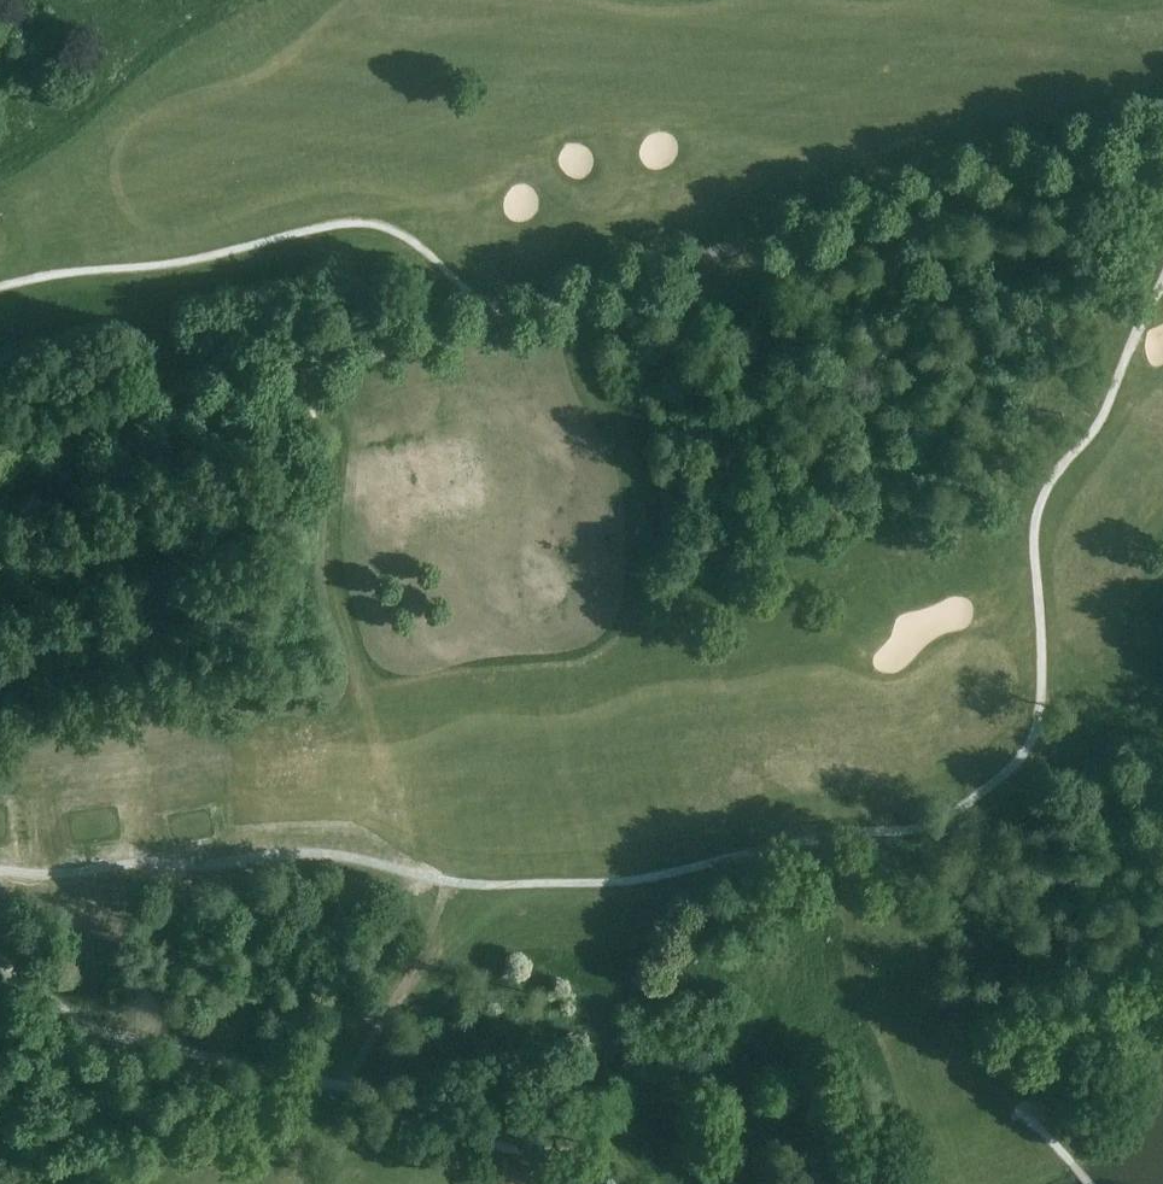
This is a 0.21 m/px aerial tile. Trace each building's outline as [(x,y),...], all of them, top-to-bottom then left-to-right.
[(945,545),(949,563),(964,559),(959,541),(945,545)]
